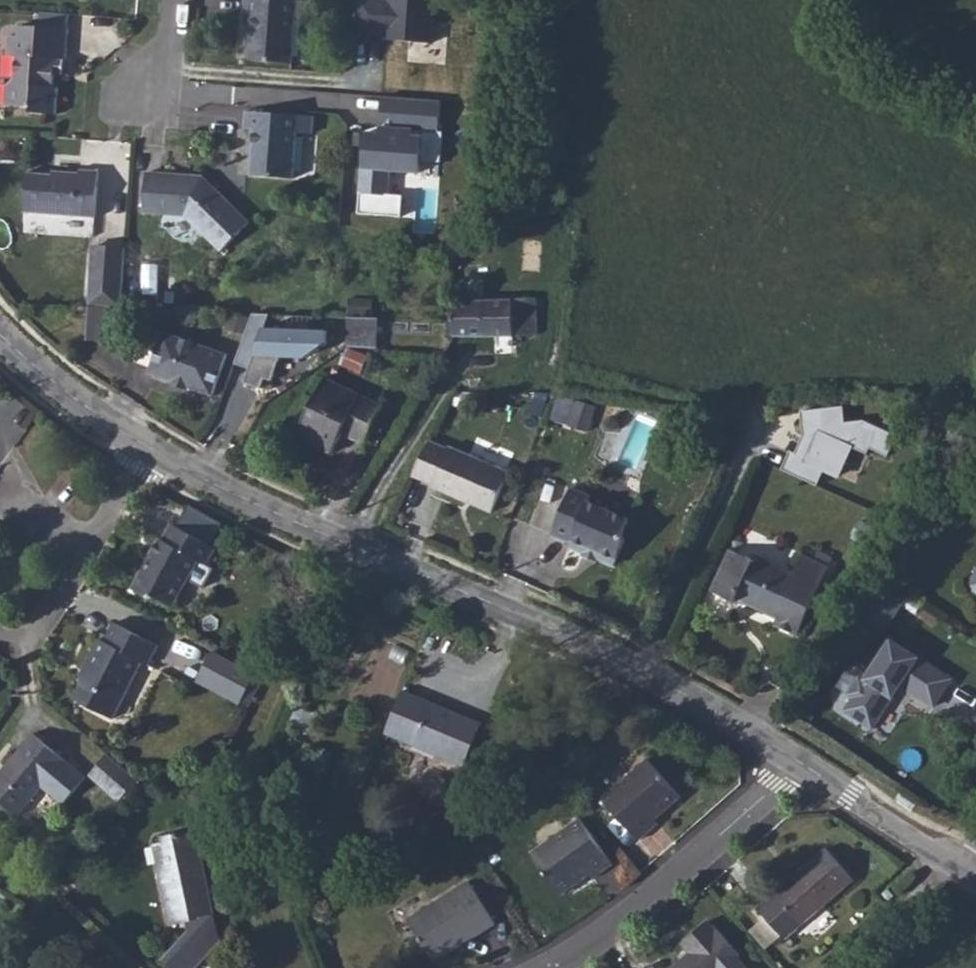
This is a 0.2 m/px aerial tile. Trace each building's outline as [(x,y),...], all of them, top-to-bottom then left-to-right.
[(269,15),(270,0),(245,0),(244,14),(252,14),(269,15)] [(250,61),(292,64),(296,17),(311,19),(312,1),(294,0),(270,0),(269,15),(252,14),(250,33),(253,33),(250,61)] [(357,18),(386,20),(385,40),(433,42),(435,0),(358,0),(357,18)] [(40,27),(69,30),(70,14),(41,12),(40,27)] [(40,27),(20,26),(19,36),(9,36),(8,56),(18,56),(16,78),(8,85),(6,106),(31,108),(31,113),(57,115),(59,88),(54,88),(55,74),(56,59),(65,60),(67,60),(69,30),(40,27)] [(55,74),(64,75),(65,60),(56,59),(55,74)] [(253,129),(270,130),(271,113),(246,111),(245,129),(253,129)] [(270,130),(253,129),(252,148),(254,148),(252,176),(294,177),(297,131),(313,132),(314,116),(271,113),(270,130)] [(425,175),(427,136),(412,135),(413,129),(381,128),(381,135),(358,134),(354,218),(407,221),(408,192),(377,190),(378,173),(425,175)] [(27,172),(24,213),(96,218),(100,171),(80,169),(80,172),(60,171),(60,175),(27,172)] [(178,176),(147,173),(144,212),(162,213),(162,211),(183,212),(222,251),(249,223),(203,177),(185,176),(185,181),(178,180),(178,176)] [(93,247),(89,305),(121,307),(125,249),(93,247)] [(349,314),(372,315),(372,310),(372,300),(350,299),(349,314)] [(452,301),(452,336),(472,336),(472,332),(477,332),(477,336),(538,335),(537,299),(452,301)] [(227,328),(245,333),(249,318),(231,313),(227,328)] [(349,317),(349,333),(378,335),(379,318),(349,317)] [(264,329),(245,383),(261,388),(265,378),(272,381),(281,357),(306,358),(328,343),(328,331),(264,329)] [(164,331),(149,374),(172,382),(175,381),(188,385),(189,388),(213,396),(228,354),(164,331)] [(378,335),(349,333),(348,347),(378,349),(378,335)] [(341,364),(360,373),(367,356),(349,349),(341,364)] [(415,371),(408,385),(418,391),(426,377),(415,371)] [(297,436),(333,453),(343,433),(347,425),(370,435),(384,407),(326,379),(297,436)] [(171,385),(188,390),(189,388),(188,385),(175,381),(172,382),(171,385)] [(569,426),(587,432),(595,406),(577,401),(569,426)] [(788,447),(778,470),(819,488),(825,473),(845,482),(860,448),(893,463),(905,436),(864,417),(849,420),(847,404),(800,411),(804,436),(797,451),(788,447)] [(366,444),(370,435),(347,425),(343,433),(366,444)] [(430,441),(413,476),(433,484),(432,487),(467,501),(469,496),(495,507),(509,473),(449,447),(448,449),(430,441)] [(572,488),(552,535),(571,542),(569,546),(585,552),(586,553),(588,547),(594,549),(598,557),(599,558),(615,565),(625,540),(623,535),(629,519),(589,502),(591,496),(572,488)] [(469,496),(467,501),(492,512),(495,507),(469,496)] [(143,570),(133,589),(151,598),(157,596),(173,606),(188,579),(204,588),(214,568),(207,564),(216,548),(172,524),(163,540),(160,539),(151,556),(154,557),(147,569),(143,570)] [(583,556),(597,562),(599,558),(598,557),(594,549),(588,547),(586,553),(585,552),(583,556)] [(731,550),(712,591),(737,603),(739,599),(742,593),(752,597),(749,604),(780,618),(776,626),(798,636),(829,567),(833,558),(819,552),(815,560),(803,555),(794,574),(755,556),(753,560),(731,550)] [(291,603),(298,591),(285,584),(279,597),(291,603)] [(739,599),(749,604),(752,597),(742,593),(739,599)] [(84,679),(73,698),(114,719),(143,662),(149,665),(159,646),(115,623),(105,641),(100,639),(89,660),(92,662),(84,679)] [(854,698),(845,711),(873,729),(894,697),(893,689),(897,682),(902,685),(934,706),(952,680),(892,640),(865,681),(860,678),(849,695),(854,698)] [(240,702),(255,673),(215,652),(200,681),(240,702)] [(81,677),(84,679),(92,662),(89,660),(81,677)] [(893,689),(894,697),(902,685),(897,682),(893,689)] [(386,733),(464,766),(482,724),(403,691),(386,733)] [(18,816),(42,787),(63,805),(86,778),(34,734),(7,765),(7,770),(3,775),(0,775),(0,801),(18,816)] [(109,791),(126,769),(108,754),(94,771),(95,780),(109,791)] [(603,798),(639,840),(658,824),(655,820),(681,796),(648,759),(603,798)] [(138,778),(126,769),(109,791),(120,800),(138,778)] [(532,854),(561,895),(590,874),(593,879),(613,864),(581,819),(532,854)] [(214,949),(200,883),(207,881),(202,855),(201,855),(195,830),(162,837),(164,843),(167,862),(158,864),(171,925),(188,922),(190,931),(163,961),(171,967),(196,967),(214,949)] [(164,843),(154,845),(158,864),(167,862),(164,843)] [(782,936),(785,939),(854,880),(827,849),(758,908),(766,917),(782,936)] [(200,883),(214,949),(220,942),(207,881),(200,883)] [(478,935),(496,924),(470,882),(409,920),(431,955),(474,929),(478,935)] [(882,893),(888,900),(894,896),(888,889),(882,893)] [(767,949),(782,936),(766,917),(751,930),(767,949)] [(682,943),(691,953),(674,967),(748,967),(738,956),(740,954),(718,929),(716,931),(707,921),(682,943)] [(474,929),(431,955),(435,962),(478,935),(474,929)]
